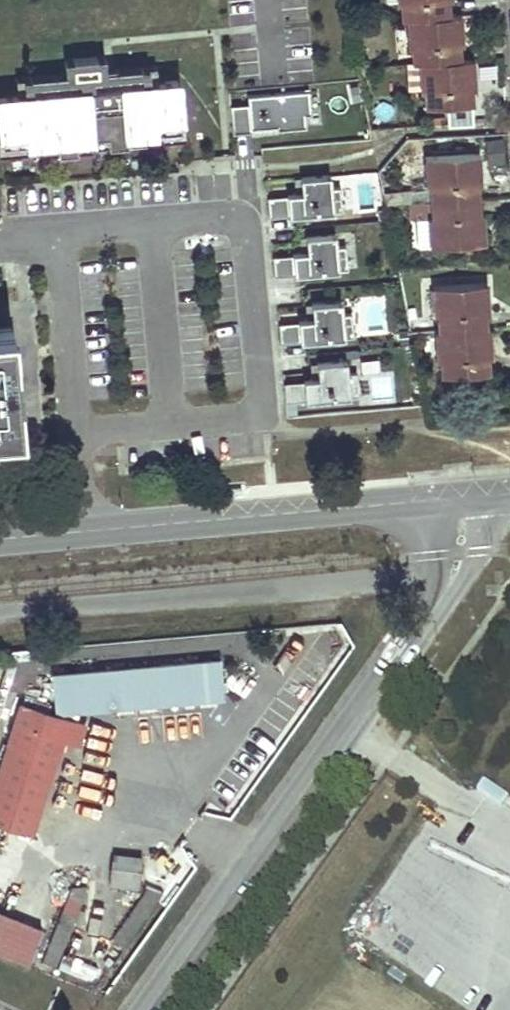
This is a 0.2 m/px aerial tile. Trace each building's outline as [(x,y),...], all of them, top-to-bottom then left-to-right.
[(448,15),(448,1),(446,1),(446,0),(402,0),(402,3),(400,3),(401,17),(405,17),(411,16),(448,15)] [(423,62),(460,59),(459,45),(458,45),(457,14),(448,15),(411,16),(413,47),(411,47),(412,62),(418,62),(423,62)] [(405,17),(407,48),(411,47),(413,47),(411,16),(405,17)] [(150,83),(165,81),(163,65),(106,70),(104,55),(65,59),(66,74),(16,78),(18,103),(25,102),(24,94),(32,93),(31,84),(79,80),(80,89),(92,88),(91,79),(149,73),(150,83)] [(474,103),(473,87),(471,87),(470,59),(460,59),(423,62),(425,90),(424,91),(425,106),(449,104),(474,103)] [(2,146),(56,141),(57,152),(77,151),(76,140),(107,137),(108,148),(146,145),(145,134),(182,130),(177,80),(165,81),(150,83),(92,88),(80,89),(32,93),(24,94),(25,102),(18,103),(0,105),(0,128),(2,146)] [(230,105),(232,134),(252,132),(252,128),(276,126),(277,129),(306,127),(305,114),(311,114),(309,90),(247,95),(248,103),(230,105)] [(277,129),(276,126),(252,128),(252,132),(252,134),(277,132),(277,129)] [(77,151),(108,148),(107,137),(76,140),(77,151)] [(477,183),(482,183),(480,153),(473,154),(475,183),(477,183)] [(429,187),(430,201),(478,199),(477,183),(475,183),(473,154),(429,157),(431,187),(429,187)] [(267,197),(269,217),(343,210),(341,186),(331,187),(330,175),(300,178),(301,192),(295,193),(293,193),(293,195),(267,197)] [(479,214),(478,199),(430,201),(409,203),(409,218),(414,217),(416,244),(429,244),(429,246),(435,245),(477,242),(476,214),(479,214)] [(485,242),(483,213),(479,214),(476,214),(477,242),(485,242)] [(299,254),(272,256),(274,276),(348,269),(346,245),(337,246),(336,234),(305,236),(307,251),(300,251),(298,252),(299,254)] [(483,328),(486,328),(486,313),(482,313),(481,284),(437,285),(439,315),(436,315),(437,330),(440,330),(483,328)] [(368,330),(385,330),(385,298),(367,298),(368,330)] [(278,323),(280,343),(354,336),(352,313),(343,313),(341,301),(312,304),(313,318),(306,319),(305,319),(305,321),(278,323)] [(19,430),(16,393),(9,394),(7,378),(5,379),(3,365),(13,364),(10,327),(0,328),(0,431),(19,430)] [(488,372),(488,364),(488,357),(485,357),(483,328),(440,330),(441,360),(439,360),(439,373),(488,372)] [(284,383),(285,403),(359,396),(357,373),(348,373),(347,361),(317,363),(318,378),(312,378),(310,380),(284,383)] [(13,364),(3,365),(5,379),(7,378),(14,378),(13,364)] [(7,378),(9,394),(16,393),(14,378),(7,378)] [(3,666),(7,668),(11,653),(2,654),(0,661),(0,665),(3,666)] [(222,658),(53,671),(56,712),(225,698),(222,658)] [(70,739),(77,742),(84,721),(19,701),(0,762),(0,822),(31,832),(62,737),(70,739)] [(114,865),(139,869),(140,859),(115,855),(114,865)] [(136,886),(137,878),(139,869),(114,865),(111,883),(136,886)] [(60,909),(75,915),(87,886),(70,887),(60,909)] [(148,888),(88,971),(83,976),(98,982),(162,893),(148,888)] [(75,915),(60,909),(40,961),(55,965),(57,960),(75,915)] [(27,961),(41,928),(0,911),(0,950),(27,961)] [(57,960),(55,965),(83,976),(88,971),(57,960)]
